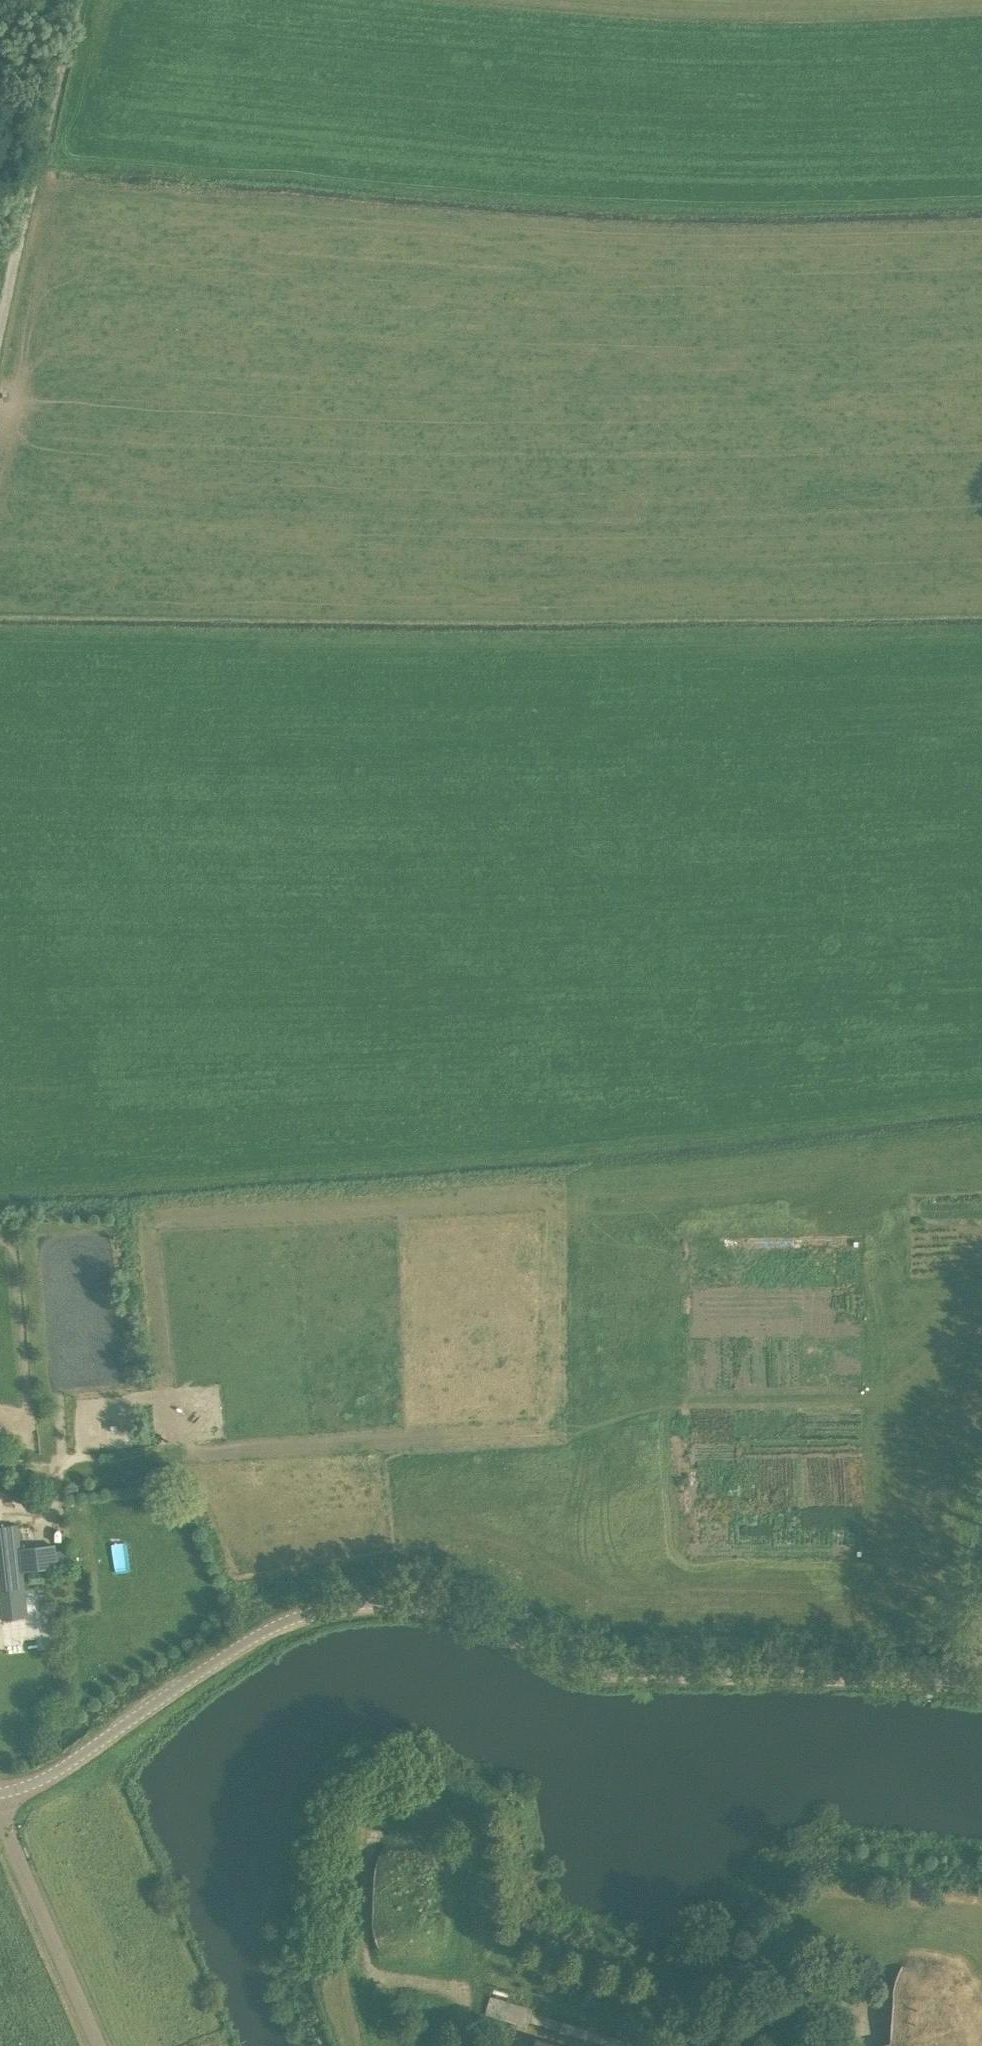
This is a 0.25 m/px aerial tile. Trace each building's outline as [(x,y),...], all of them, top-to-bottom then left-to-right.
[(17,1524),(0,1526),(0,1591),(24,1588),(22,1572),(19,1550),(19,1548),(17,1528),(17,1524)] [(56,1544),(19,1548),(19,1550),(22,1572),(58,1569),(56,1544)] [(0,1591),(0,1600),(2,1619),(27,1616),(24,1588),(0,1591)] [(382,1934),(381,1919),(403,1920),(404,1899),(404,1877),(383,1876),(385,1861),(387,1857),(389,1849),(383,1846),(379,1856),(377,1861),(375,1868),(374,1882),(373,1897),(372,1912),(373,1927),(373,1934),(375,1939),(379,1950),(385,1947),(383,1939),(382,1934)] [(897,2045),(896,2042),(917,2044),(922,2004),(899,2002),(903,1970),(898,1969),(897,1971),(892,2001),(887,2045),(892,2045),(897,2045)] [(628,2041),(627,2042),(532,2014),(532,2009),(492,1998),(487,2015),(528,2027),(530,2022),(601,2045),(644,2045),(628,2041)]
